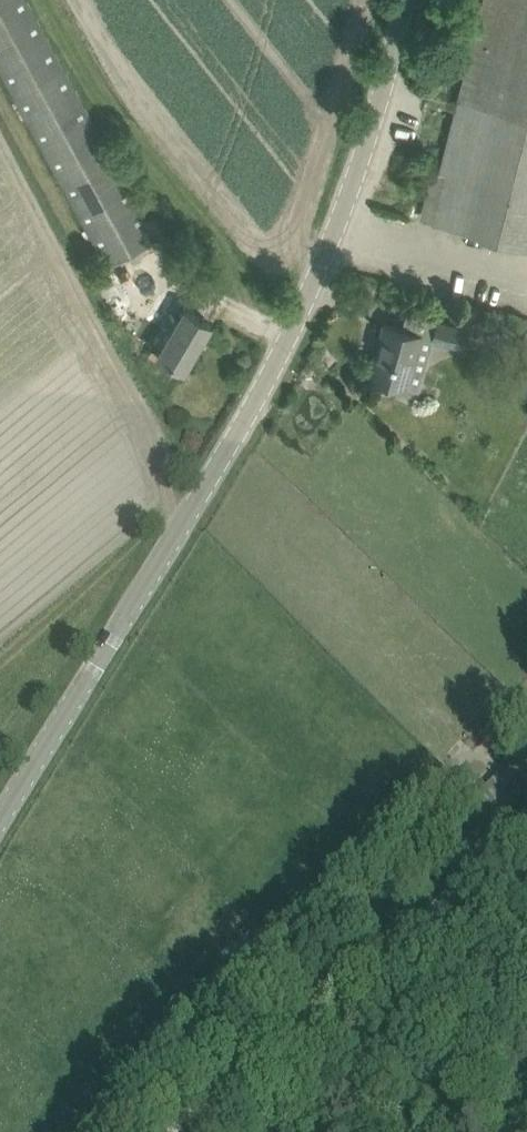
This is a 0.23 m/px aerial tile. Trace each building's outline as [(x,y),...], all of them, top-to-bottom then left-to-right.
[(107,269),(160,240),(30,0),(0,0),(0,70),(107,269)] [(526,245),(526,0),(483,0),(440,170),(446,171),(433,221),(526,245)] [(158,351),(184,367),(211,321),(185,306),(158,351)] [(465,328),(438,320),(433,338),(461,345),(465,328)] [(369,374),(406,384),(419,333),(384,324),(369,374)]
